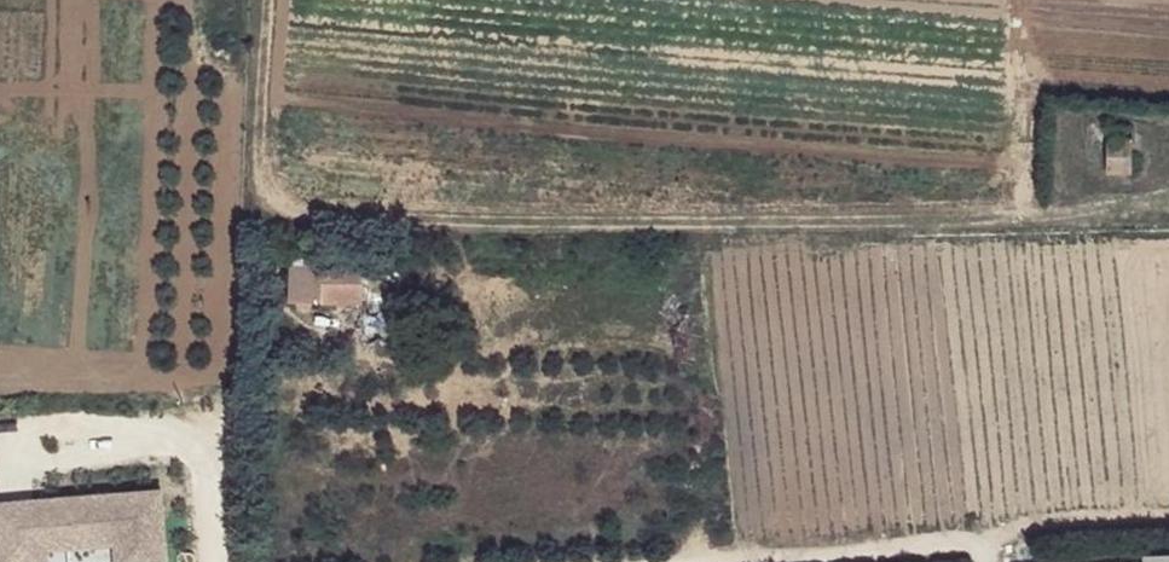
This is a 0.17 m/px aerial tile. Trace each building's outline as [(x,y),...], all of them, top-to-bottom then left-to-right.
[(324,261),(292,261),(291,299),(321,300),(324,261)] [(366,262),(324,261),(321,300),(361,302),(366,262)] [(0,501),(0,561),(98,561),(167,561),(158,495),(0,501)]
